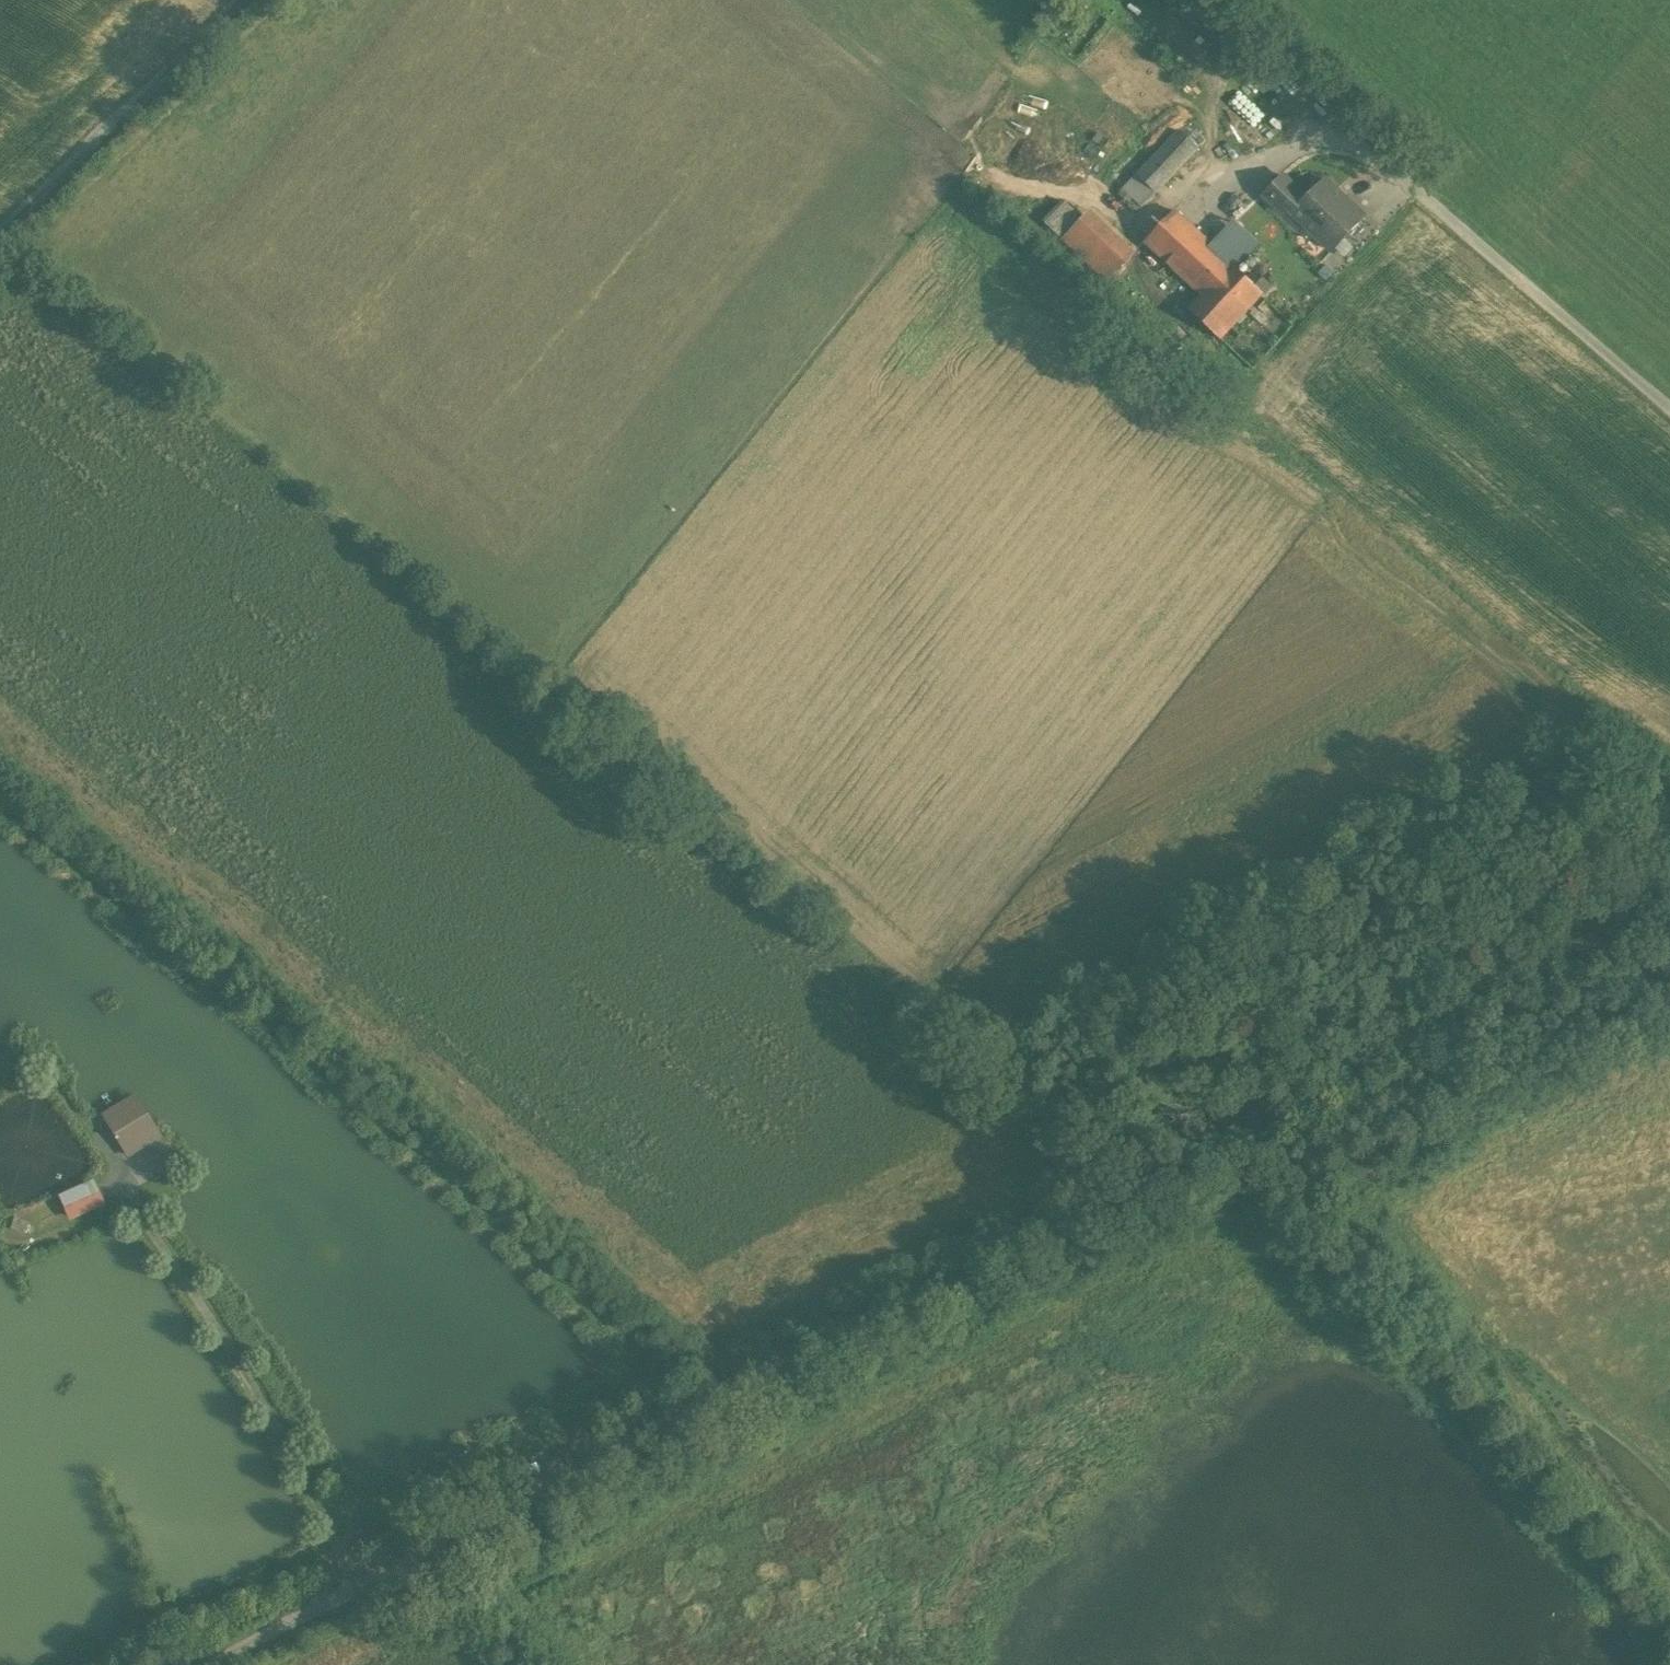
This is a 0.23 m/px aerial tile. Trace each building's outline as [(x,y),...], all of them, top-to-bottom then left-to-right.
[(1180,131),(1138,175),(1156,192),(1198,148),(1180,131)] [(1156,192),(1138,175),(1124,190),(1142,207),(1156,192)] [(1307,198),(1283,176),(1265,194),(1284,213),(1288,209),(1293,213),(1307,198)] [(1365,218),(1325,179),(1307,198),(1293,213),(1333,251),(1365,218)] [(1263,294),(1175,211),(1146,241),(1202,294),(1188,309),(1220,339),(1263,294)] [(1132,252),(1087,212),(1059,243),(1105,283),(1132,252)] [(134,1103),(106,1120),(126,1154),(136,1147),(132,1141),(150,1130),(134,1103)] [(154,1136),(150,1130),(132,1141),(136,1147),(154,1136)] [(105,1205),(95,1180),(58,1195),(68,1220),(105,1205)] [(25,1222),(14,1218),(11,1228),(21,1232),(25,1222)]
